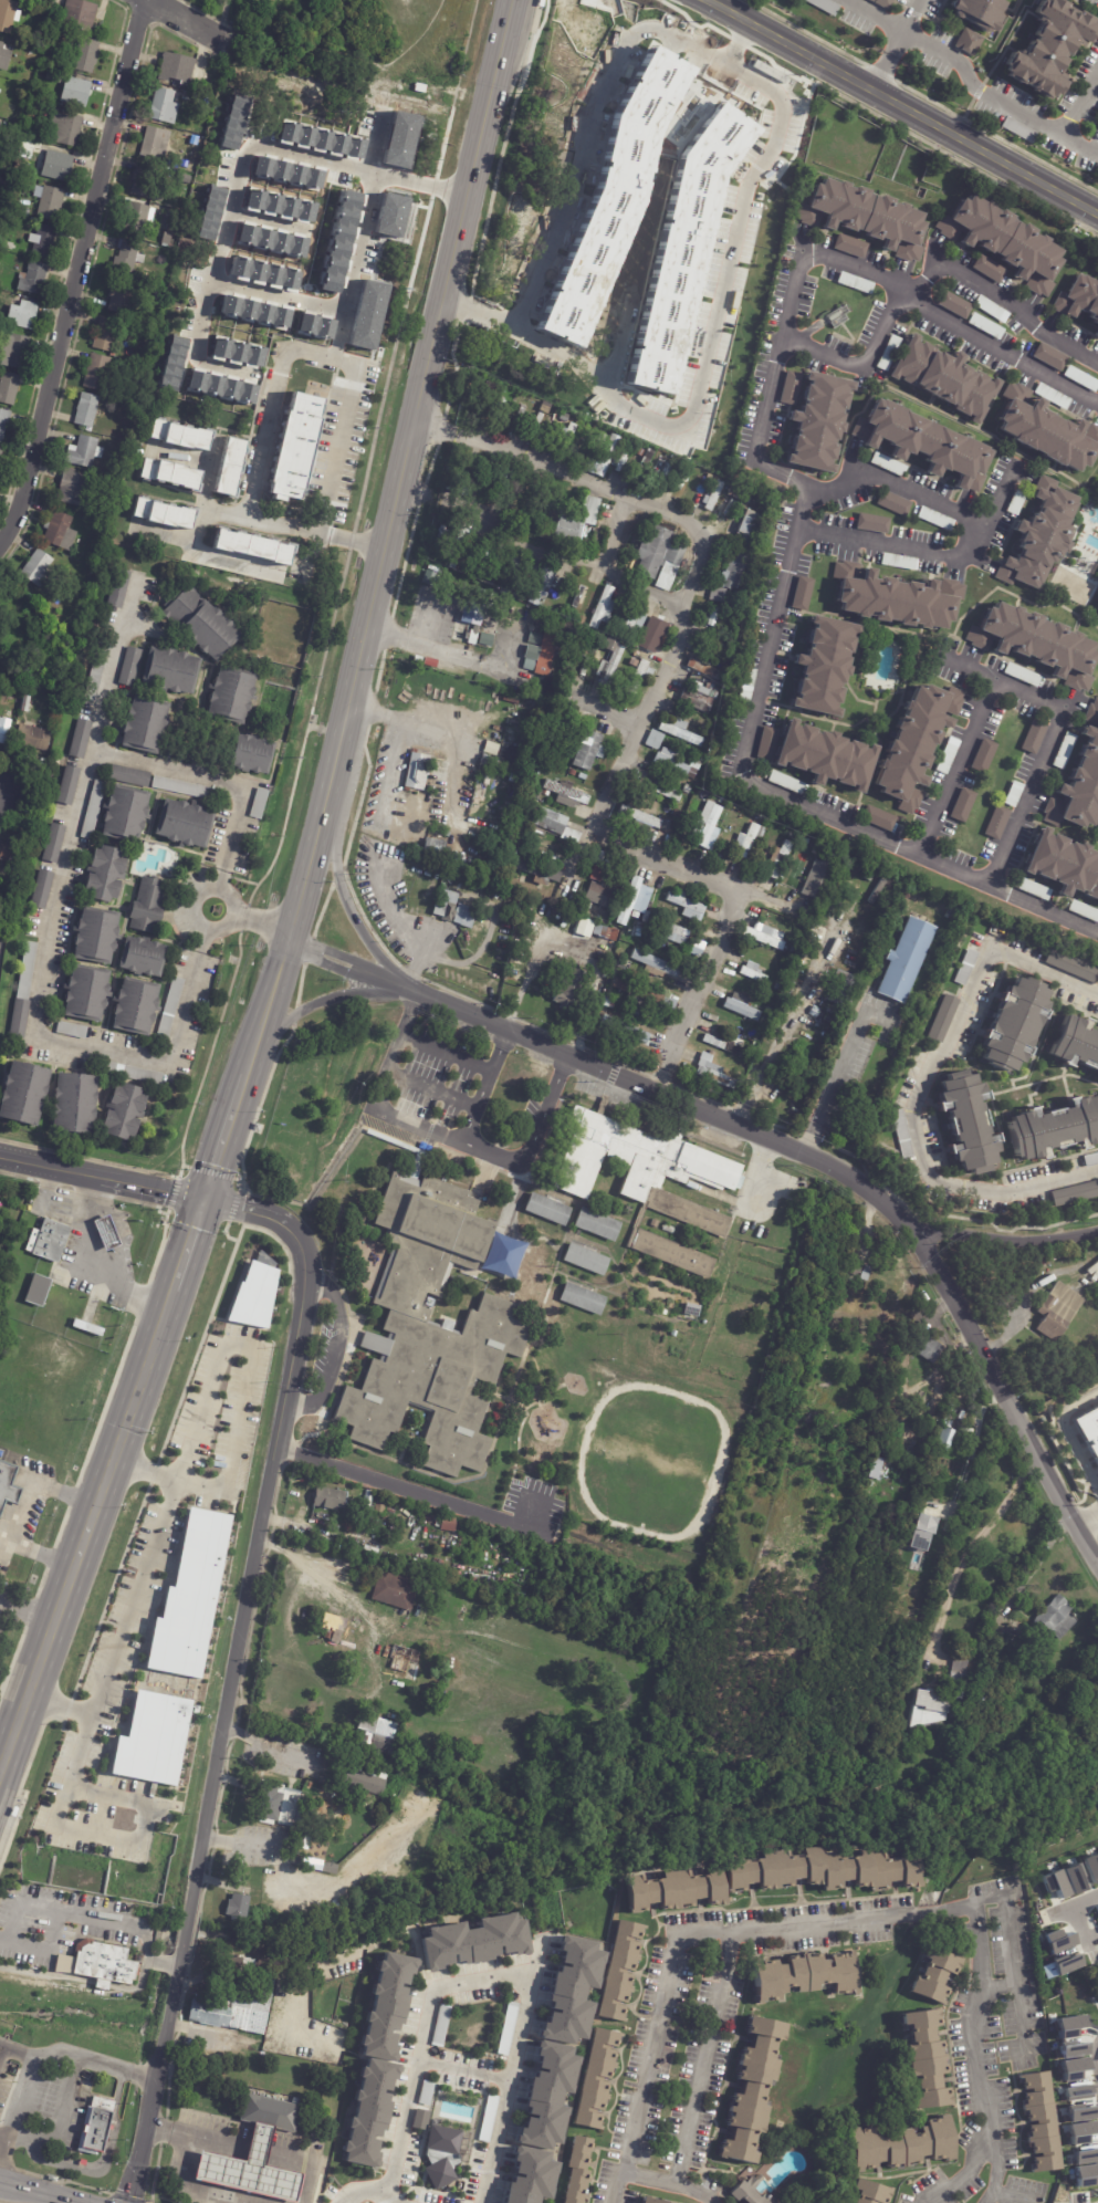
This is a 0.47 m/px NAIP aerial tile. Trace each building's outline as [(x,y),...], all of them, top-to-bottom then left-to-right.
[(12,34),(0,32),(0,0),(7,0),(20,3),(19,10),(24,11),(22,23),(21,23),(15,21),(12,34)] [(62,24),(68,0),(78,0),(101,6),(96,24),(103,25),(101,34),(85,30),(86,27),(83,25),(83,24),(74,22),(73,27),(62,24)] [(833,17),(803,0),(828,0),(838,6),(833,17)] [(886,11),(866,0),(892,0),(886,11)] [(949,9),(953,0),(998,0),(1005,3),(1000,15),(1002,17),(997,24),(1000,28),(997,31),(994,31),(994,33),(990,30),(987,32),(986,32),(985,33),(981,32),(981,29),(960,18),(959,19),(956,19),(953,18),(952,13),(953,11),(949,9)] [(1029,13),(1037,0),(1041,2),(1042,0),(1056,0),(1091,20),(1089,23),(1092,25),(1090,30),(1094,31),(1087,42),(1087,44),(1089,45),(1086,50),(1075,43),(1067,56),(1064,55),(1060,60),(1064,61),(1057,74),(1068,81),(1058,98),(1053,96),(1050,100),(1047,98),(1046,102),(1031,93),(1032,91),(1021,84),(1018,86),(1004,77),(1005,74),(1002,73),(1004,69),(1001,66),(1008,52),(1014,55),(1016,51),(1021,53),(1027,40),(1032,42),(1034,39),(1029,36),(1038,21),(1043,23),(1044,21),(1029,13)] [(106,10),(114,12),(111,24),(98,20),(102,8),(106,10)] [(964,53),(952,45),(962,27),(982,39),(972,56),(964,53)] [(102,43),(101,49),(103,50),(98,64),(97,64),(95,73),(75,69),(83,38),(102,42),(102,43)] [(647,40),(697,67),(693,72),(660,134),(655,155),(646,199),(634,223),(630,222),(578,345),(538,325),(590,207),(585,203),(594,184),(610,111),(647,40)] [(10,71),(0,68),(0,41),(17,45),(10,71)] [(197,59),(200,60),(194,87),(184,84),(184,81),(171,77),(170,82),(160,80),(167,52),(197,59)] [(50,69),(62,72),(59,83),(48,80),(50,69)] [(90,90),(85,107),(61,101),(65,82),(67,82),(69,76),(92,82),(90,90)] [(217,76),(223,79),(220,85),(215,83),(217,76)] [(177,93),(175,103),(181,105),(176,124),(150,117),(159,87),(178,92),(177,93)] [(219,148),(238,152),(248,99),(229,95),(219,148)] [(675,159),(713,100),(755,127),(717,185),(671,397),(621,384),(675,159)] [(74,115),(86,118),(77,147),(49,139),(56,109),(74,115)] [(380,163),(407,169),(418,117),(392,111),(380,163)] [(166,160),(143,154),(149,126),(174,132),(166,160)] [(192,136),(201,138),(199,147),(190,145),(192,136)] [(50,149),(76,157),(70,182),(36,174),(42,148),(50,150),(50,149)] [(164,168),(156,200),(133,194),(140,163),(164,168)] [(926,249),(927,249),(921,263),(914,261),(913,263),(898,258),(902,243),(892,240),(888,253),(879,250),(882,241),(875,238),(874,241),(860,237),(861,233),(850,230),(849,233),(836,229),(837,225),(830,222),(828,231),(819,229),(819,230),(802,225),(803,221),(796,219),(801,205),(803,205),(809,185),(816,186),(818,179),(834,184),(835,181),(844,185),(843,187),(849,189),(849,187),(862,191),(862,194),(877,199),(878,197),(888,200),(887,203),(893,206),(895,203),(903,206),(903,209),(919,215),(916,222),(921,223),(914,244),(926,249)] [(66,191),(62,209),(61,209),(57,221),(33,216),(38,197),(35,197),(38,186),(45,188),(45,186),(66,191)] [(227,190),(209,186),(195,237),(213,242),(227,190)] [(250,186),(245,206),(313,220),(316,201),(250,186)] [(344,189),(363,194),(339,292),(321,286),(344,189)] [(384,191),(410,198),(400,238),(375,231),(384,191)] [(1046,295),(1044,294),(1043,296),(1027,288),(1035,275),(1026,270),(1019,282),(1012,278),(1017,269),(1011,265),(1008,268),(996,261),(998,258),(987,252),(986,254),(974,247),(976,243),(971,240),(966,248),(958,243),(964,233),(963,232),(956,243),(941,234),(943,231),(937,228),(944,215),(948,216),(959,198),(963,201),(968,195),(983,203),(984,201),(992,206),(991,208),(996,211),(997,209),(1010,217),(1008,219),(1018,226),(1019,223),(1032,231),(1031,233),(1036,237),(1038,234),(1046,240),(1045,242),(1059,251),(1055,259),(1059,261),(1048,279),(1058,285),(1050,297),(1046,295)] [(124,232),(132,201),(153,207),(153,209),(157,210),(155,221),(150,220),(146,238),(124,232)] [(25,217),(39,221),(35,233),(22,229),(25,217)] [(57,236),(52,259),(33,254),(41,223),(60,228),(57,236)] [(242,223),(237,240),(303,257),(307,239),(242,223)] [(864,249),(860,259),(830,249),(836,233),(866,244),(864,249)] [(133,278),(112,272),(116,257),(119,258),(125,239),(142,244),(139,254),(147,255),(145,264),(137,262),(133,278)] [(6,269),(0,267),(0,250),(9,252),(6,269)] [(1004,274),(997,284),(970,268),(979,253),(1006,271),(1004,274)] [(233,254),(229,273),(296,289),(301,271),(233,254)] [(48,264),(51,265),(43,295),(18,289),(22,272),(29,274),(30,270),(29,270),(31,261),(48,264)] [(869,294),(835,282),(839,271),(872,283),(869,294)] [(1083,274),(1097,283),(1097,339),(1092,336),(1097,328),(1089,324),(1090,321),(1086,319),(1087,315),(1077,310),(1073,319),(1054,307),(1062,292),(1066,294),(1076,273),(1081,276),(1083,274)] [(133,301),(129,315),(109,310),(113,297),(111,296),(115,279),(137,284),(133,301)] [(364,279),(389,284),(374,348),(349,343),(364,279)] [(964,317),(963,320),(934,304),(942,290),(971,305),(964,317)] [(1002,323),(1002,324),(972,304),(977,294),(1008,313),(1002,323)] [(223,295),(220,313),(286,327),(291,310),(223,295)] [(39,306),(33,330),(8,324),(12,305),(20,306),(21,300),(39,304),(39,306)] [(843,323),(834,328),(825,316),(839,307),(840,309),(845,306),(848,312),(844,315),(847,320),(843,323)] [(301,312),(297,330),(331,338),(335,320),(301,312)] [(1003,331),(997,341),(965,323),(971,312),(1003,330),(1003,331)] [(94,348),(102,316),(122,322),(114,353),(94,348)] [(23,370),(0,365),(0,340),(1,335),(7,336),(9,331),(34,336),(33,340),(30,355),(27,355),(23,370)] [(955,355),(959,356),(954,364),(965,369),(964,370),(970,374),(972,370),(986,378),(985,380),(990,383),(992,378),(1000,383),(990,399),(987,397),(982,407),(985,409),(975,426),(969,421),(971,417),(966,415),(965,417),(951,409),(952,407),(947,405),(945,406),(916,388),(916,387),(913,386),(912,388),(899,379),(900,377),(897,376),(893,380),(886,376),(896,359),(897,361),(902,352),(900,351),(910,333),(917,336),(914,342),(918,344),(920,342),(933,349),(932,352),(945,359),(950,352),(955,355)] [(900,341),(886,372),(875,367),(890,334),(901,340),(900,341)] [(157,389),(177,394),(189,341),(170,336),(157,389)] [(264,347),(213,337),(209,356),(260,367),(264,347)] [(1058,372),(1031,356),(1038,343),(1066,358),(1058,372)] [(84,386),(93,354),(114,359),(105,391),(84,386)] [(1094,390),(1092,393),(1062,375),(1067,365),(1097,383),(1094,390)] [(802,372),(850,383),(848,391),(844,390),(843,395),(845,395),(841,411),(839,410),(838,415),(840,415),(838,424),(840,425),(838,434),(836,432),(834,441),(833,441),(832,446),(833,446),(829,462),(827,461),(826,466),(832,467),(829,474),(781,463),(783,455),(788,456),(788,452),(786,452),(791,436),(794,437),(794,432),(792,432),(794,424),(784,421),(786,411),(796,414),(797,407),(781,403),(788,370),(802,374),(802,372)] [(15,406),(0,403),(0,388),(1,386),(2,380),(1,380),(3,372),(23,377),(15,406)] [(1092,425),(1097,428),(1097,449),(1096,448),(1084,470),(1079,468),(1075,474),(1060,467),(1058,470),(1050,466),(1052,464),(1039,458),(1041,457),(1031,451),(1029,453),(1010,442),(1011,440),(996,432),(1001,425),(996,422),(1008,400),(1003,398),(1011,384),(1017,387),(1018,384),(1035,393),(1033,398),(1042,404),(1038,410),(1048,417),(1048,418),(1058,424),(1058,422),(1069,428),(1074,421),(1081,426),(1076,438),(1084,441),(1092,425)] [(1068,410),(1067,411),(1036,395),(1042,384),(1073,400),(1068,410)] [(303,394),(323,399),(318,418),(321,419),(304,491),(302,490),(300,501),(285,498),(284,502),(272,500),(274,495),(269,494),(272,483),(270,483),(287,410),(290,411),(294,391),(303,394)] [(98,410),(94,428),(76,424),(84,393),(102,397),(98,410)] [(496,415),(503,397),(509,399),(502,417),(496,415)] [(977,491),(964,486),(961,492),(952,488),(958,477),(944,471),(943,471),(939,470),(934,479),(924,474),(928,466),(921,462),(923,457),(910,451),(908,456),(902,453),(899,461),(910,467),(906,478),(872,463),(878,451),(888,457),(891,449),(886,446),(887,443),(875,439),(869,450),(860,447),(862,439),(853,435),(860,417),(862,418),(871,399),(876,401),(877,400),(901,410),(900,411),(922,421),(923,421),(937,427),(935,428),(960,439),(961,438),(985,448),(984,450),(989,452),(979,473),(984,476),(984,473),(989,476),(982,493),(977,491)] [(519,422),(513,420),(520,404),(525,406),(519,422)] [(540,404),(548,408),(546,414),(537,410),(540,404)] [(4,443),(0,442),(0,409),(13,413),(13,414),(10,428),(9,428),(4,443)] [(560,411),(567,416),(563,422),(556,419),(560,411)] [(535,431),(531,429),(538,413),(544,415),(535,431)] [(180,427),(199,432),(199,430),(215,435),(210,453),(195,449),(195,451),(163,443),(164,441),(149,438),(155,419),(169,424),(169,425),(180,427)] [(568,422),(576,426),(566,449),(555,445),(562,429),(566,430),(568,422)] [(615,466),(614,468),(608,466),(603,479),(593,474),(596,466),(594,464),(596,458),(599,459),(609,435),(619,439),(611,458),(617,460),(615,466)] [(80,443),(82,436),(101,440),(100,447),(106,449),(104,459),(96,458),(94,469),(67,462),(71,446),(79,447),(80,443)] [(245,443),(233,498),(215,492),(228,437),(247,441),(245,443)] [(646,450),(652,453),(639,480),(630,476),(640,456),(636,453),(638,449),(642,451),(645,449),(646,450)] [(199,491),(155,480),(139,477),(145,458),(160,462),(161,460),(189,467),(189,468),(205,472),(200,491),(199,491)] [(655,470),(658,463),(663,466),(660,473),(655,470)] [(665,480),(660,477),(665,467),(669,469),(665,480)] [(81,500),(80,507),(57,501),(66,468),(77,471),(77,473),(87,477),(93,479),(90,488),(85,487),(81,500)] [(659,473),(655,483),(649,481),(653,471),(659,473)] [(677,480),(675,483),(669,480),(675,471),(680,474),(677,480)] [(1066,544),(1060,554),(1056,552),(1052,561),(1050,560),(1048,564),(1044,563),(1043,566),(1046,567),(1037,586),(1036,585),(1034,591),(1014,582),(1012,585),(994,577),(1004,556),(1013,561),(1017,551),(1014,549),(1016,544),(1013,543),(1017,534),(1010,531),(1014,520),(1022,524),(1025,516),(1028,518),(1031,512),(1034,514),(1041,501),(1031,497),(1042,474),(1059,482),(1056,489),(1075,498),(1073,503),(1075,503),(1066,522),(1064,521),(1060,526),(1064,528),(1062,533),(1064,534),(1060,542),(1066,544)] [(711,511),(703,508),(704,507),(701,504),(704,494),(709,497),(715,480),(723,483),(711,511)] [(734,499),(724,494),(730,480),(752,490),(746,504),(734,499)] [(474,501),(472,500),(480,481),(487,483),(485,486),(488,486),(484,494),(483,494),(480,502),(474,501)] [(883,491),(909,503),(902,519),(874,504),(880,490),(883,491)] [(1004,511),(1014,490),(1025,494),(1015,516),(1004,511)] [(492,501),(488,495),(493,492),(496,498),(492,501)] [(592,498),(602,501),(595,526),(585,524),(579,547),(538,537),(545,511),(558,514),(558,519),(577,523),(584,497),(592,498)] [(142,499),(155,501),(155,503),(182,509),(184,508),(199,511),(195,530),(179,526),(179,528),(147,521),(147,520),(134,516),(138,498),(142,499)] [(949,532),(916,518),(920,507),(953,521),(949,532)] [(740,535),(733,532),(742,510),(757,518),(749,539),(740,535)] [(74,522),(72,529),(80,533),(72,552),(45,541),(50,530),(45,529),(49,522),(53,523),(57,511),(75,519),(74,522)] [(885,533),(885,534),(853,529),(855,513),(887,519),(885,533)] [(657,529),(669,533),(666,544),(669,545),(670,542),(684,547),(668,593),(653,587),(660,567),(658,566),(652,581),(632,573),(637,560),(631,558),(638,541),(644,544),(650,525),(657,529)] [(294,547),(290,566),(272,562),(272,561),(231,551),(230,553),(213,549),(218,529),(227,531),(227,532),(234,534),(236,532),(278,543),(278,544),(285,545),(286,544),(294,546),(294,547)] [(50,580),(43,589),(22,574),(40,550),(56,562),(49,572),(53,575),(50,580)] [(713,585),(720,572),(721,573),(726,562),(730,563),(733,556),(743,561),(736,575),(738,575),(732,588),(730,587),(729,592),(720,587),(720,588),(713,585)] [(547,563),(554,566),(552,571),(557,573),(545,601),(541,598),(537,606),(527,602),(545,562),(547,563)] [(858,564),(864,565),(862,571),(872,572),(871,582),(877,583),(877,580),(891,582),(891,585),(903,587),(903,584),(917,586),(917,589),(924,591),(926,581),(935,583),(933,596),(943,598),(947,580),(963,583),(963,585),(970,586),(966,602),(954,599),(950,625),(945,624),(943,633),(927,629),(926,631),(918,630),(918,627),(910,626),(910,629),(897,627),(897,624),(885,622),(883,625),(870,623),(871,619),(864,618),(864,620),(854,619),(855,616),(838,614),(839,606),(834,605),(838,580),(836,578),(838,563),(845,565),(846,562),(858,564)] [(130,573),(134,574),(123,610),(109,606),(119,570),(130,573)] [(808,580),(811,581),(804,612),(788,608),(796,577),(808,580)] [(222,665),(212,655),(211,656),(203,649),(205,648),(202,646),(198,650),(190,641),(194,638),(166,612),(168,609),(166,607),(182,589),(186,592),(192,585),(199,592),(199,593),(208,602),(209,601),(218,610),(220,608),(226,614),(228,610),(232,615),(228,619),(230,620),(231,619),(239,627),(238,628),(248,638),(222,665)] [(582,587),(584,588),(575,608),(571,606),(578,586),(582,587)] [(611,589),(607,601),(614,603),(605,624),(598,622),(595,630),(586,627),(603,586),(611,589)] [(707,598),(709,587),(723,589),(720,603),(707,601),(707,598)] [(761,599),(771,602),(762,636),(751,634),(760,599),(761,599)] [(484,607),(464,602),(459,622),(479,626),(484,607)] [(1015,608),(1018,610),(1017,614),(1023,616),(1024,614),(1036,619),(1035,620),(1047,626),(1048,624),(1060,629),(1060,631),(1067,635),(1068,631),(1076,636),(1076,638),(1091,645),(1088,652),(1092,655),(1085,672),(1095,677),(1089,691),(1083,689),(1081,691),(1065,685),(1070,672),(1063,669),(1057,681),(1048,678),(1052,669),(1045,666),(1044,669),(1031,664),(1032,661),(1021,656),(1019,659),(1007,654),(1008,649),(1003,647),(998,656),(990,652),(995,640),(994,639),(989,651),(973,644),(974,641),(966,638),(973,624),(977,626),(985,608),(990,609),(993,603),(1008,609),(1010,606),(1015,608)] [(642,606),(628,636),(621,633),(636,604),(642,606)] [(442,609),(456,613),(452,627),(456,627),(454,630),(475,636),(473,647),(462,644),(462,645),(451,643),(451,641),(436,638),(439,624),(442,609)] [(710,624),(708,623),(713,609),(718,610),(712,625),(710,624)] [(652,613),(675,623),(667,639),(660,636),(653,650),(636,641),(650,612),(652,613)] [(479,648),(487,614),(498,616),(490,650),(479,648)] [(820,618),(857,627),(856,635),(850,634),(849,638),(851,639),(848,655),(845,654),(844,658),(846,659),(844,668),(847,668),(845,678),(841,677),(839,686),(838,686),(837,690),(839,690),(835,706),(833,706),(833,709),(837,710),(836,719),(787,708),(789,699),(795,700),(796,697),(793,696),(796,680),(799,680),(801,677),(798,676),(801,668),(791,666),(794,656),(802,658),(804,649),(807,650),(808,646),(805,645),(808,629),(812,629),(813,625),(807,624),(808,616),(820,618)] [(521,669),(524,658),(534,660),(544,620),(574,628),(561,682),(531,675),(531,672),(521,669)] [(610,646),(605,644),(607,637),(615,640),(613,647),(610,646)] [(195,658),(203,660),(194,697),(180,693),(180,695),(170,691),(170,690),(167,690),(166,697),(156,693),(157,687),(142,683),(151,647),(164,650),(165,649),(170,651),(171,644),(179,646),(177,654),(179,655),(180,654),(190,656),(190,657),(195,658)] [(608,689),(598,685),(602,677),(596,675),(602,661),(607,664),(616,644),(625,647),(608,689)] [(651,652),(652,652),(649,661),(637,656),(641,647),(651,652)] [(142,650),(145,651),(135,689),(121,685),(129,648),(142,650)] [(581,672),(587,652),(593,655),(585,675),(581,672)] [(640,658),(649,662),(647,667),(655,670),(651,677),(644,674),(630,703),(623,699),(625,692),(619,689),(626,674),(632,677),(640,658)] [(628,659),(636,662),(632,668),(626,665),(628,659)] [(710,678),(684,668),(688,659),(720,672),(717,681),(710,678)] [(1006,662),(1039,678),(1034,688),(1002,674),(1006,662)] [(247,720),(244,727),(208,717),(211,704),(210,704),(213,693),(215,693),(216,691),(208,689),(210,685),(216,687),(218,679),(219,679),(223,666),(260,677),(257,689),(258,690),(255,697),(259,698),(258,702),(252,701),(252,704),(253,704),(251,714),(249,714),(247,720)] [(705,688),(710,690),(708,697),(715,700),(709,713),(678,700),(683,687),(689,689),(691,682),(705,688)] [(738,700),(748,701),(751,684),(741,683),(738,700)] [(966,695),(965,698),(968,699),(961,716),(942,708),(939,716),(951,720),(948,730),(939,725),(935,732),(937,732),(938,733),(932,746),(930,745),(926,756),(929,758),(922,771),(920,770),(918,775),(927,780),(922,790),(928,792),(921,808),(919,807),(916,814),(901,807),(902,804),(879,793),(881,790),(874,786),(880,770),(877,769),(881,760),(883,761),(886,755),(882,754),(888,741),(891,742),(897,731),(893,730),(899,716),(901,717),(904,711),(902,710),(906,701),(909,702),(916,687),(922,690),(924,685),(949,696),(953,685),(968,691),(966,695)] [(165,744),(161,743),(158,756),(123,748),(126,733),(124,733),(126,723),(127,724),(135,696),(171,704),(168,718),(169,719),(167,729),(165,729),(164,733),(167,734),(165,744)] [(1097,697),(1097,804),(1097,814),(1095,813),(1088,828),(1081,825),(1078,831),(1056,821),(1056,819),(1046,815),(1047,813),(1046,813),(1047,811),(1046,811),(1057,785),(1065,789),(1067,784),(1064,782),(1069,769),(1073,770),(1077,760),(1075,758),(1080,744),(1083,745),(1085,740),(1078,737),(1064,769),(1054,764),(1068,731),(1078,735),(1081,727),(1094,732),(1097,723),(1085,719),(1092,702),(1094,703),(1097,697)] [(832,731),(835,732),(834,735),(843,739),(841,741),(846,742),(847,739),(862,744),(861,746),(866,748),(868,743),(876,745),(860,793),(853,790),(855,784),(849,783),(848,786),(834,781),(835,777),(830,776),(829,779),(820,776),(818,785),(809,782),(812,773),(803,771),(804,768),(801,766),(799,770),(784,764),(785,762),(781,761),(778,765),(771,763),(773,758),(759,753),(768,722),(783,727),(786,716),(795,719),(793,723),(796,724),(797,723),(813,728),(812,730),(816,732),(816,730),(825,732),(826,730),(832,731)] [(8,745),(0,744),(0,718),(14,722),(8,745)] [(701,739),(705,741),(702,750),(655,731),(657,722),(667,727),(669,719),(684,724),(681,732),(701,739)] [(85,760),(70,756),(80,720),(94,723),(85,760)] [(1046,727),(1033,756),(1018,750),(1032,720),(1046,727)] [(566,723),(564,729),(572,732),(569,739),(562,735),(555,755),(541,750),(543,742),(551,744),(558,721),(566,723)] [(20,745),(18,745),(22,725),(53,732),(49,752),(20,745)] [(596,733),(603,737),(599,744),(607,748),(603,759),(595,756),(589,772),(571,765),(584,730),(596,733)] [(650,730),(662,737),(655,751),(642,744),(650,730)] [(262,739),(262,741),(280,745),(273,777),(253,773),(253,775),(240,773),(241,770),(236,769),(241,745),(237,744),(239,735),(252,739),(252,735),(262,738),(262,739)] [(992,744),(995,745),(982,775),(968,770),(981,740),(992,744)] [(498,745),(495,755),(482,751),(485,741),(498,744),(498,745)] [(655,762),(652,761),(656,752),(659,753),(661,748),(679,754),(676,761),(691,768),(687,776),(655,762)] [(414,754),(427,758),(420,792),(400,789),(408,753),(414,754)] [(488,756),(485,768),(478,766),(480,755),(488,756)] [(696,760),(698,760),(694,768),(687,764),(690,756),(696,760)] [(151,779),(149,790),(108,781),(112,765),(153,774),(151,779)] [(72,806),(57,803),(67,766),(82,770),(72,806)] [(689,780),(693,770),(699,772),(694,782),(689,780)] [(770,771),(803,785),(798,796),(765,782),(770,771)] [(215,790),(211,802),(154,790),(156,777),(215,790)] [(680,796),(681,796),(679,803),(649,791),(651,784),(653,784),(656,779),(669,784),(667,790),(670,792),(671,790),(678,792),(678,794),(680,796)] [(583,804),(537,789),(541,780),(587,796),(584,805),(583,804)] [(103,805),(107,806),(109,798),(111,798),(114,785),(150,794),(147,807),(149,808),(147,816),(150,817),(149,821),(144,819),(143,823),(145,823),(143,833),(140,833),(137,846),(102,836),(105,824),(103,823),(105,813),(107,813),(107,811),(102,810),(94,842),(82,838),(96,781),(108,784),(103,805)] [(1013,782),(1023,786),(1013,808),(1002,804),(1012,782),(1013,782)] [(681,792),(686,784),(691,787),(687,795),(681,792)] [(268,791),(272,793),(263,821),(251,817),(260,789),(268,791)] [(971,793),(974,794),(961,824),(947,818),(960,789),(971,793)] [(187,804),(190,805),(190,807),(195,808),(195,807),(205,811),(205,812),(217,815),(207,850),(194,847),(194,848),(187,846),(186,850),(179,848),(180,845),(168,841),(168,839),(156,835),(166,800),(179,804),(179,802),(187,804)] [(722,808),(703,848),(693,845),(700,831),(694,828),(698,822),(703,824),(713,804),(722,808)] [(648,816),(660,821),(657,829),(650,826),(648,832),(641,829),(644,824),(615,814),(618,805),(648,816)] [(893,822),(888,833),(859,821),(866,805),(895,818),(893,822)] [(1010,812),(996,842),(982,835),(995,805),(1010,812)] [(561,835),(561,836),(544,831),(542,835),(536,833),(537,829),(538,831),(538,827),(532,825),(537,807),(567,818),(561,835)] [(743,859),(734,855),(738,849),(732,847),(738,833),(743,835),(749,823),(763,828),(759,839),(752,837),(743,859)] [(66,827),(57,864),(42,860),(52,824),(66,827)] [(1097,859),(1097,856),(1097,901),(1097,900),(1096,904),(1080,897),(1081,894),(1078,891),(1077,895),(1069,891),(1065,900),(1057,896),(1060,887),(1052,884),(1053,880),(1048,879),(1047,883),(1033,876),(1034,874),(1029,871),(1027,877),(1019,874),(1039,827),(1047,831),(1045,836),(1048,838),(1049,836),(1065,842),(1064,844),(1068,846),(1068,844),(1076,847),(1078,844),(1081,846),(1087,848),(1086,850),(1094,855),(1092,857),(1097,859)] [(786,838),(788,833),(795,835),(792,842),(786,838)] [(439,859),(420,856),(422,839),(445,843),(441,860),(439,859)] [(793,844),(776,880),(768,877),(773,866),(768,864),(776,847),(781,849),(784,841),(793,844)] [(15,866),(0,862),(0,842),(21,847),(15,866)] [(123,879),(123,881),(116,879),(115,881),(122,884),(117,900),(111,899),(109,905),(88,899),(90,894),(84,892),(88,875),(84,874),(86,865),(91,866),(95,850),(101,852),(102,846),(123,852),(122,857),(128,858),(123,879)] [(835,855),(815,902),(805,899),(811,886),(804,884),(808,873),(815,876),(825,850),(835,855)] [(547,879),(508,868),(511,858),(561,873),(557,883),(547,879)] [(587,879),(593,867),(603,871),(597,884),(587,879)] [(860,879),(866,867),(875,870),(868,884),(860,879)] [(40,870),(55,874),(45,911),(31,907),(40,870)] [(887,879),(871,906),(867,902),(882,876),(887,879)] [(164,883),(163,888),(167,889),(161,909),(165,910),(160,927),(157,926),(155,933),(129,928),(132,919),(130,919),(135,902),(137,902),(144,877),(164,883)] [(638,908),(632,906),(624,929),(613,925),(631,877),(641,881),(638,891),(644,894),(638,908)] [(1023,880),(1049,891),(1045,902),(1012,888),(1017,877),(1023,880)] [(583,901),(590,884),(604,889),(607,883),(617,887),(607,911),(583,901)] [(464,928),(452,923),(452,925),(440,920),(441,918),(431,915),(436,900),(439,901),(443,890),(459,896),(456,906),(457,906),(458,904),(477,911),(470,930),(464,928)] [(683,897),(682,899),(704,907),(699,923),(680,916),(682,908),(681,908),(678,915),(673,912),(676,906),(663,901),(667,892),(676,896),(678,890),(684,894),(683,897)] [(1070,900),(1097,912),(1097,925),(1066,911),(1070,900)] [(952,920),(944,916),(950,905),(958,909),(952,920)] [(119,929),(118,936),(122,937),(121,941),(115,940),(115,943),(116,944),(114,953),(113,953),(111,967),(74,959),(76,947),(75,947),(77,936),(79,936),(79,933),(72,932),(73,928),(79,929),(80,920),(82,921),(84,908),(121,915),(118,928),(119,929)] [(638,909),(642,910),(640,919),(634,917),(637,908),(638,909)] [(910,917),(934,928),(901,1005),(875,993),(888,961),(885,960),(888,950),(892,952),(908,916),(910,917)] [(658,920),(687,930),(681,946),(661,938),(665,930),(651,926),(655,918),(658,920)] [(757,922),(774,930),(771,937),(785,942),(781,951),(742,936),(745,927),(753,930),(755,922),(757,922)] [(617,931),(615,942),(590,936),(593,925),(617,931)] [(148,940),(150,940),(149,943),(168,948),(160,980),(119,969),(127,938),(142,941),(143,939),(148,940)] [(688,954),(700,956),(702,942),(691,939),(688,954)] [(794,958),(786,953),(791,943),(798,948),(794,958)] [(660,975),(660,978),(642,970),(645,965),(628,958),(632,948),(677,968),(672,978),(662,973),(660,975)] [(969,950),(979,954),(964,988),(953,982),(968,950),(969,950)] [(1097,970),(1090,984),(1044,964),(1049,950),(1097,970)] [(621,960),(624,960),(619,971),(614,969),(615,963),(616,963),(618,958),(621,960)] [(742,975),(739,973),(742,967),(745,968),(747,961),(759,965),(755,972),(766,977),(763,984),(742,975)] [(112,988),(111,995),(113,995),(112,1000),(106,999),(106,1002),(108,1003),(106,1013),(103,1012),(101,1025),(65,1019),(67,1005),(66,1005),(69,995),(70,995),(70,992),(62,991),(63,986),(70,988),(71,980),(73,980),(75,967),(112,973),(109,986),(112,988)] [(575,970),(587,973),(576,1009),(551,1001),(554,990),(558,992),(566,967),(575,970)] [(1043,1012),(1019,1063),(1016,1062),(1012,1072),(1006,1068),(1004,1072),(985,1063),(987,1061),(980,1057),(984,1048),(980,1046),(983,1040),(981,1037),(985,1029),(987,1030),(1000,1001),(997,1001),(1001,992),(1003,993),(1006,985),(1011,986),(1015,977),(1022,980),(1023,977),(1041,985),(1039,988),(1047,991),(1043,1001),(1046,1003),(1043,1012)] [(653,993),(663,996),(662,998),(667,999),(677,1002),(671,1015),(661,1012),(663,1007),(658,1005),(658,1006),(609,988),(614,978),(653,993)] [(160,990),(158,1001),(160,1001),(158,1009),(160,1009),(159,1014),(155,1013),(155,1015),(156,1016),(154,1026),(153,1025),(149,1038),(113,1030),(116,1016),(114,1016),(116,1006),(118,1006),(118,1004),(112,1002),(113,998),(118,1000),(121,991),(122,991),(125,979),(160,988),(160,990)] [(159,1035),(176,979),(187,982),(170,1038),(159,1035)] [(723,1007),(726,998),(734,1001),(738,993),(749,998),(745,1006),(761,1013),(756,1022),(723,1007)] [(945,994),(960,1000),(940,1043),(927,1037),(945,994)] [(1092,1030),(1097,1032),(1097,1071),(1095,1069),(1095,1071),(1078,1064),(1079,1063),(1073,1059),(1069,1067),(1063,1064),(1064,1061),(1049,1055),(1066,1014),(1080,1020),(1081,1017),(1084,1019),(1090,1021),(1089,1022),(1088,1022),(1086,1029),(1091,1031),(1092,1030)] [(648,1034),(645,1044),(597,1024),(602,1015),(648,1034)] [(60,1022),(90,1030),(86,1041),(57,1034),(60,1022)] [(701,1042),(703,1034),(714,1038),(718,1032),(732,1037),(730,1045),(739,1048),(735,1056),(701,1042)] [(38,1127),(0,1118),(0,1113),(2,1103),(4,1092),(6,1092),(7,1086),(6,1086),(8,1077),(9,1076),(13,1061),(51,1071),(53,1071),(49,1086),(51,1087),(48,1097),(46,1097),(44,1103),(45,1103),(43,1113),(42,1113),(38,1127)] [(694,1065),(697,1061),(720,1069),(718,1076),(735,1083),(731,1093),(692,1076),(696,1067),(694,1067),(694,1065)] [(984,1138),(985,1139),(995,1137),(996,1144),(994,1145),(996,1153),(993,1155),(995,1165),(986,1167),(987,1172),(970,1176),(968,1170),(961,1172),(959,1162),(952,1163),(949,1148),(954,1147),(947,1111),(949,1111),(948,1109),(938,1110),(937,1103),(939,1103),(937,1095),(942,1094),(939,1083),(947,1082),(945,1075),(964,1071),(965,1076),(973,1074),(975,1085),(980,1084),(982,1093),(985,1092),(986,1102),(985,1102),(985,1100),(976,1102),(976,1104),(980,1104),(981,1111),(982,1110),(987,1136),(984,1136),(984,1138)] [(94,1078),(98,1078),(97,1094),(98,1094),(97,1104),(96,1104),(96,1109),(96,1110),(96,1121),(95,1121),(93,1137),(53,1132),(55,1117),(53,1117),(54,1106),(55,1106),(56,1100),(55,1100),(56,1089),(59,1074),(94,1078)] [(142,1117),(140,1119),(135,1118),(135,1119),(140,1121),(135,1139),(128,1138),(127,1142),(106,1136),(107,1130),(103,1129),(108,1111),(103,1110),(106,1100),(111,1103),(116,1087),(121,1088),(123,1084),(144,1090),(142,1096),(147,1098),(142,1117)] [(1095,1102),(1097,1101),(1097,1141),(1094,1142),(1095,1145),(1078,1148),(1077,1142),(1045,1150),(1047,1157),(1031,1160),(1029,1159),(1019,1161),(1018,1158),(1015,1159),(1006,1123),(1012,1121),(1011,1117),(1027,1114),(1027,1109),(1035,1107),(1037,1116),(1044,1115),(1044,1114),(1062,1109),(1062,1110),(1069,1109),(1067,1100),(1074,1098),(1075,1102),(1094,1097),(1095,1102)] [(575,1106),(667,1142),(669,1137),(745,1168),(733,1191),(672,1170),(669,1177),(661,1174),(657,1187),(732,1217),(721,1239),(618,1197),(630,1166),(602,1157),(584,1203),(553,1188),(576,1123),(568,1120),(575,1106)] [(901,1160),(891,1113),(902,1110),(912,1158),(901,1160)] [(1081,1157),(1097,1153),(1097,1166),(1085,1169),(1081,1157)] [(394,1171),(423,1182),(425,1174),(472,1191),(471,1196),(478,1201),(473,1215),(496,1224),(483,1262),(479,1261),(477,1271),(448,1263),(440,1298),(426,1293),(422,1307),(429,1312),(426,1325),(460,1336),(470,1312),(477,1311),(484,1294),(517,1306),(514,1315),(533,1324),(520,1357),(505,1353),(495,1384),(477,1378),(470,1395),(490,1401),(483,1421),(479,1432),(492,1438),(479,1472),(461,1465),(457,1478),(421,1465),(429,1447),(422,1443),(433,1411),(407,1403),(398,1434),(389,1432),(381,1451),(346,1440),(352,1426),(333,1420),(346,1384),(360,1390),(374,1358),(384,1362),(395,1333),(383,1328),(389,1309),(370,1303),(390,1230),(375,1223),(394,1171)] [(1049,1194),(1097,1182),(1097,1198),(1053,1209),(1052,1203),(1049,1194)] [(538,1194),(573,1209),(565,1226),(525,1210),(533,1192),(538,1194)] [(585,1207),(623,1222),(615,1242),(575,1225),(583,1207),(585,1207)] [(91,1220),(105,1214),(117,1244),(103,1250),(91,1220)] [(57,1264),(32,1254),(44,1219),(71,1229),(59,1264),(57,1264)] [(662,1230),(666,1224),(677,1229),(673,1235),(662,1230)] [(638,1228),(715,1260),(709,1278),(631,1249),(638,1228)] [(565,1261),(572,1242),(577,1244),(576,1245),(590,1251),(592,1250),(596,1252),(596,1253),(610,1259),(604,1276),(565,1261)] [(546,1267),(538,1292),(521,1286),(534,1246),(551,1252),(546,1267)] [(251,1260),(280,1271),(269,1326),(228,1319),(241,1281),(245,1282),(251,1260)] [(850,1261),(859,1263),(859,1264),(870,1267),(868,1274),(858,1272),(858,1273),(856,1273),(855,1277),(844,1274),(848,1260),(850,1261)] [(36,1275),(53,1282),(43,1308),(25,1302),(35,1275),(36,1275)] [(568,1282),(608,1297),(602,1315),(562,1299),(568,1282)] [(1070,1291),(1084,1301),(1054,1344),(1034,1330),(1043,1317),(1036,1313),(1057,1282),(1070,1291)] [(691,1304),(705,1307),(702,1317),(701,1317),(700,1323),(684,1318),(686,1312),(688,1312),(688,1311),(689,1312),(689,1308),(688,1308),(688,1305),(690,1306),(691,1304)] [(82,1322),(106,1330),(104,1338),(74,1327),(76,1319),(82,1322)] [(920,1333),(943,1348),(931,1365),(906,1347),(918,1330),(920,1333)] [(1077,1416),(1097,1458),(1097,1405),(1077,1416)] [(845,1421),(850,1407),(855,1408),(849,1423),(845,1421)] [(947,1428),(952,1430),(944,1447),(934,1442),(942,1426),(947,1428)] [(882,1460),(877,1481),(866,1478),(872,1457),(882,1460)] [(7,1502),(0,1520),(0,1462),(18,1469),(11,1487),(22,1491),(17,1505),(7,1502)] [(317,1486),(347,1492),(346,1496),(348,1497),(346,1508),(339,1507),(338,1511),(314,1505),(315,1499),(312,1497),(313,1492),(316,1492),(317,1486)] [(367,1529),(357,1528),(359,1515),(364,1516),(368,1491),(377,1493),(376,1497),(378,1499),(373,1531),(367,1529)] [(377,1514),(378,1503),(379,1503),(380,1496),(388,1499),(386,1515),(377,1514)] [(192,1506),(233,1516),(202,1683),(148,1671),(158,1615),(165,1616),(171,1583),(178,1584),(192,1506)] [(425,1518),(426,1512),(435,1514),(433,1521),(425,1518)] [(934,1521),(930,1535),(928,1534),(922,1553),(906,1547),(912,1529),(911,1529),(917,1513),(934,1518),(934,1521)] [(454,1517),(460,1518),(460,1521),(464,1521),(462,1533),(458,1532),(458,1533),(443,1531),(446,1516),(454,1517)] [(408,1611),(374,1600),(383,1572),(422,1584),(414,1612),(408,1611)] [(1042,1622),(1036,1617),(1058,1594),(1073,1607),(1067,1611),(1077,1620),(1058,1639),(1042,1622)] [(342,1619),(336,1636),(335,1635),(333,1641),(326,1639),(328,1633),(326,1632),(326,1629),(323,1628),(328,1615),(342,1619)] [(420,1657),(417,1666),(411,1663),(408,1674),(390,1670),(393,1660),(390,1660),(395,1643),(421,1651),(420,1657)] [(964,1670),(960,1691),(945,1688),(950,1667),(964,1670)] [(927,1692),(950,1696),(945,1724),(924,1730),(912,1727),(916,1705),(912,1704),(916,1688),(926,1690),(924,1692),(927,1692)] [(139,1693),(129,1740),(119,1740),(114,1778),(176,1789),(194,1704),(139,1693)] [(372,1741),(373,1736),(369,1734),(370,1731),(360,1727),(364,1720),(365,1720),(369,1709),(384,1714),(383,1717),(402,1725),(393,1754),(375,1747),(376,1745),(370,1743),(372,1741)] [(380,1796),(335,1782),(339,1765),(353,1769),(355,1763),(363,1765),(360,1772),(366,1773),(368,1767),(375,1769),(374,1776),(385,1779),(380,1796)] [(283,1788),(305,1792),(300,1825),(253,1817),(258,1785),(274,1787),(273,1792),(275,1792),(275,1787),(283,1788)] [(916,1849),(919,1880),(920,1880),(921,1886),(910,1888),(910,1886),(901,1887),(900,1880),(887,1881),(888,1888),(881,1889),(881,1891),(871,1892),(870,1884),(860,1886),(860,1884),(853,1886),(851,1878),(837,1879),(838,1887),(820,1889),(820,1882),(805,1884),(804,1877),(791,1878),(791,1884),(777,1887),(777,1888),(763,1889),(763,1887),(757,1888),(757,1882),(743,1883),(743,1889),(736,1890),(736,1892),(726,1893),(722,1855),(738,1852),(739,1859),(760,1857),(759,1851),(785,1848),(785,1855),(801,1852),(799,1847),(817,1845),(818,1851),(832,1850),(833,1856),(854,1854),(854,1848),(866,1847),(866,1854),(882,1851),(883,1858),(904,1856),(903,1850),(916,1849)] [(1097,1883),(1097,1857),(1097,1853),(1082,1859),(1092,1885),(1097,1883)] [(337,1863),(335,1873),(301,1867),(303,1857),(337,1863)] [(1062,1869),(1072,1895),(1086,1889),(1077,1864),(1062,1869)] [(701,1899),(692,1900),(693,1907),(684,1908),(684,1904),(680,1906),(680,1909),(669,1910),(669,1909),(660,1910),(660,1903),(646,1904),(646,1912),(629,1913),(626,1877),(641,1875),(642,1881),(657,1880),(657,1879),(662,1878),(661,1873),(688,1870),(689,1877),(703,1876),(703,1875),(710,1873),(710,1868),(721,1867),(724,1904),(708,1906),(708,1898),(701,1899)] [(1054,1891),(1056,1899),(1069,1895),(1062,1869),(1040,1876),(1045,1893),(1054,1891)] [(242,1894),(250,1897),(245,1919),(240,1918),(239,1921),(230,1920),(231,1915),(224,1914),(227,1900),(230,1900),(231,1892),(242,1894)] [(421,1932),(521,1915),(526,1953),(428,1970),(421,1932)] [(639,1940),(636,1954),(639,1955),(638,1961),(635,1960),(628,1986),(632,1987),(631,1992),(627,1991),(620,2018),(625,2019),(625,2022),(595,2015),(617,1919),(646,1925),(646,1929),(641,1928),(639,1940)] [(1043,1935),(1050,1954),(1076,1944),(1071,1932),(1062,1936),(1059,1929),(1043,1935)] [(562,1938),(596,1945),(574,2039),(540,2032),(562,1938)] [(137,1982),(133,1981),(132,1986),(74,1974),(79,1953),(75,1952),(77,1944),(85,1939),(93,1941),(92,1942),(129,1950),(127,1961),(140,1964),(137,1982)] [(907,1992),(913,1975),(919,1977),(926,1959),(921,1956),(926,1945),(955,1957),(955,1956),(961,1959),(958,1970),(955,1969),(952,1975),(945,1973),(940,1986),(947,1988),(943,1997),(941,1997),(940,2001),(943,2002),(942,2006),(907,1992)] [(855,1986),(855,1993),(850,1993),(850,1988),(848,1988),(848,1986),(846,1986),(846,1991),(830,1992),(829,1981),(818,1982),(819,1987),(791,1990),(791,1983),(780,1984),(781,1991),(774,1991),(775,1997),(757,1998),(757,2002),(753,2002),(750,1957),(753,1957),(754,1962),(757,1962),(757,1957),(772,1956),(772,1962),(783,1961),(782,1953),(792,1953),(792,1955),(796,1955),(796,1951),(801,1951),(801,1953),(806,1953),(806,1951),(814,1950),(815,1957),(820,1957),(822,1964),(827,1964),(826,1952),(843,1951),(843,1954),(845,1954),(845,1953),(846,1953),(845,1949),(851,1948),(855,1986)] [(1057,1976),(1083,1965),(1077,1950),(1051,1961),(1057,1976)] [(381,1953),(416,1960),(397,2059),(362,2053),(381,1953)] [(222,1970),(220,1970),(220,1956),(247,1956),(247,1970),(222,1970)] [(260,2034),(259,2034),(185,2019),(189,1997),(215,2003),(216,1998),(270,1978),(260,2034)] [(506,2056),(518,2004),(507,2001),(496,2053),(506,2056)] [(451,2007),(439,2004),(430,2044),(441,2047),(451,2007)] [(928,2033),(929,2043),(937,2042),(937,2050),(934,2050),(935,2057),(939,2057),(941,2074),(933,2075),(935,2090),(942,2089),(944,2105),(908,2110),(907,2099),(911,2099),(909,2078),(903,2079),(899,2047),(904,2046),(902,2025),(896,2025),(895,2014),(931,2009),(933,2026),(927,2027),(928,2033)] [(778,2039),(776,2039),(771,2059),(777,2061),(772,2081),(766,2080),(761,2106),(767,2108),(761,2133),(756,2132),(751,2152),(757,2154),(754,2165),(724,2158),(724,2160),(719,2158),(723,2140),(729,2141),(732,2128),(725,2126),(726,2119),(729,2120),(731,2112),(729,2112),(729,2109),(731,2109),(735,2095),(740,2096),(743,2081),(735,2079),(736,2074),(739,2074),(741,2066),(739,2066),(740,2063),(738,2061),(740,2055),(742,2055),(744,2047),(750,2048),(753,2035),(746,2033),(751,2014),(755,2015),(754,2016),(785,2025),(782,2040),(778,2039)] [(616,2047),(611,2063),(615,2063),(615,2068),(610,2068),(605,2095),(608,2095),(607,2100),(604,2099),(597,2127),(602,2127),(600,2131),(572,2124),(593,2028),(621,2034),(621,2037),(618,2036),(616,2047)] [(537,2043),(574,2050),(554,2149),(517,2141),(537,2043)] [(362,2059),(397,2066),(375,2167),(341,2159),(362,2059)] [(1058,2170),(1029,2174),(1028,2171),(1031,2170),(1031,2162),(1032,2162),(1032,2158),(1037,2158),(1036,2153),(1029,2154),(1028,2148),(1029,2148),(1029,2142),(1024,2143),(1024,2140),(1027,2140),(1025,2127),(1032,2126),(1032,2121),(1024,2122),(1024,2117),(1025,2116),(1024,2110),(1019,2111),(1018,2108),(1023,2108),(1022,2099),(1023,2098),(1023,2095),(1027,2094),(1027,2089),(1019,2090),(1018,2085),(1022,2084),(1021,2078),(1015,2079),(1015,2076),(1044,2071),(1058,2170)] [(250,2121),(238,2118),(244,2091),(248,2092),(300,2103),(293,2131),(271,2126),(250,2121)] [(487,2142),(498,2097),(487,2094),(477,2140),(487,2142)] [(113,2102),(116,2102),(113,2115),(115,2116),(105,2155),(100,2153),(98,2155),(81,2150),(88,2118),(90,2118),(95,2098),(113,2102)] [(428,2111),(415,2109),(411,2127),(424,2129),(428,2111)] [(930,2159),(929,2154),(918,2155),(919,2164),(885,2168),(885,2161),(875,2162),(876,2165),(861,2168),(861,2171),(851,2171),(847,2127),(855,2126),(855,2128),(869,2126),(869,2132),(876,2131),(877,2137),(887,2136),(886,2129),(908,2127),(908,2132),(918,2131),(918,2126),(924,2124),(923,2118),(938,2117),(937,2115),(947,2113),(951,2159),(944,2160),(944,2157),(930,2159)] [(271,2126),(262,2164),(299,2172),(293,2200),(190,2176),(196,2149),(241,2159),(250,2121),(271,2126)] [(422,2183),(452,2187),(460,2130),(430,2126),(422,2183)] [(325,2134),(323,2141),(311,2138),(313,2131),(325,2134)] [(584,2199),(583,2202),(582,2202),(562,2202),(569,2169),(566,2168),(573,2137),(592,2141),(590,2148),(593,2148),(593,2149),(592,2152),(590,2152),(588,2161),(590,2161),(588,2168),(587,2168),(586,2172),(588,2172),(588,2176),(590,2178),(588,2184),(587,2183),(585,2192),(587,2192),(586,2199),(584,2199)] [(555,2157),(545,2202),(502,2202),(514,2148),(555,2157)] [(891,2188),(886,2202),(881,2202),(879,2202),(851,2202),(856,2189),(851,2188),(856,2176),(857,2178),(886,2186),(886,2185),(891,2188)]
